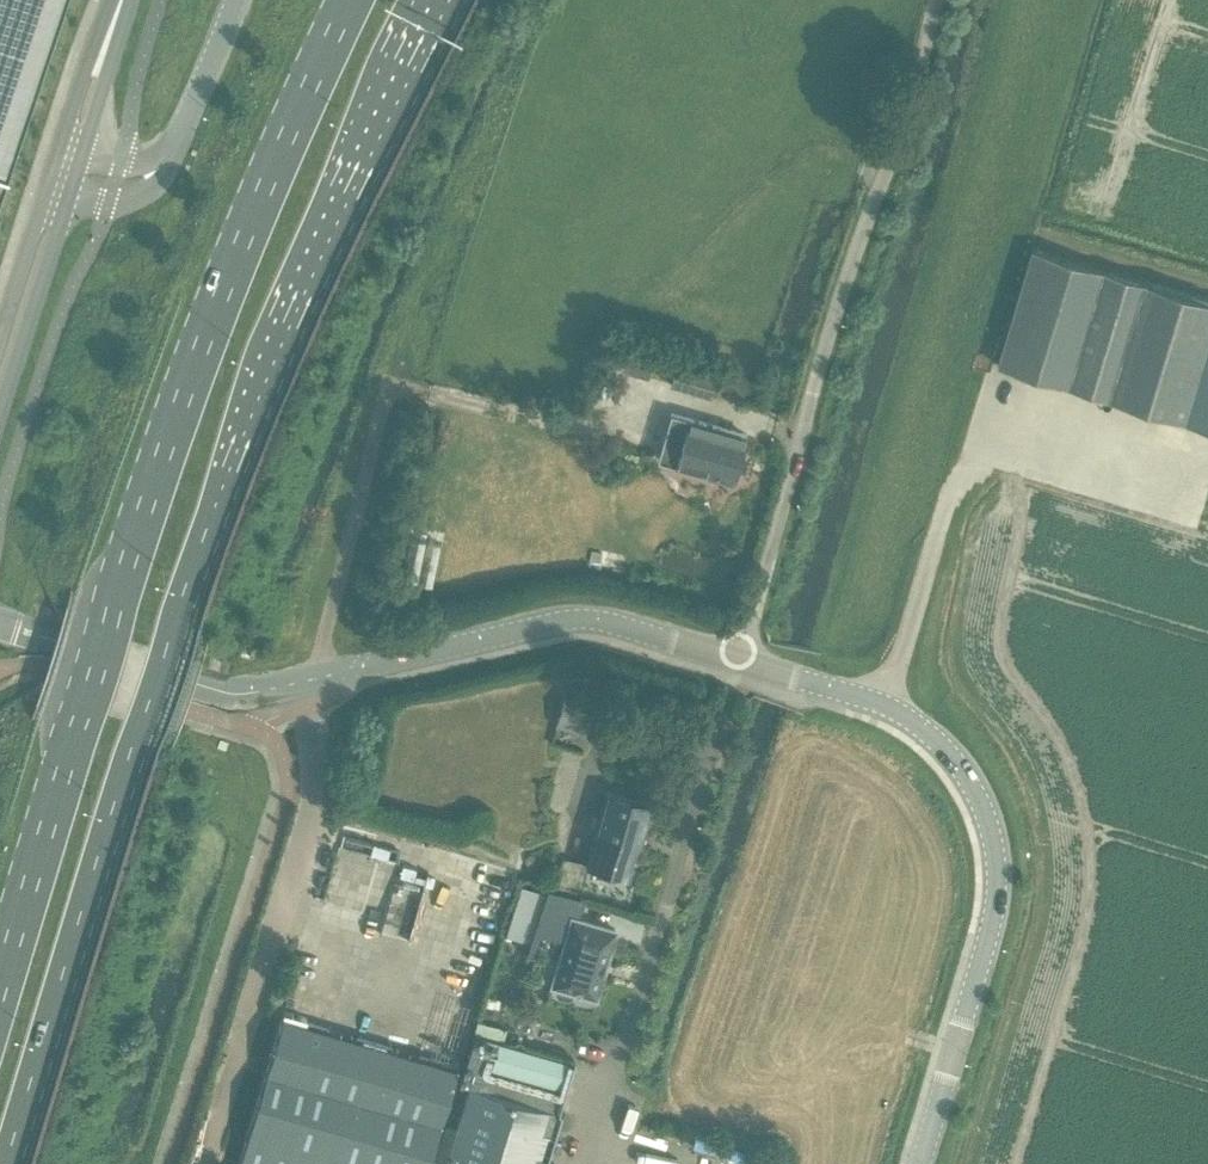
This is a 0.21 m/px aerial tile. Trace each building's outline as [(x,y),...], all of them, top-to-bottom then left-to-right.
[(62,0),(0,0),(0,186),(62,0)] [(996,363),(1185,420),(1207,427),(1207,299),(1031,245),(996,363)] [(618,345),(611,365),(646,377),(653,357),(618,345)] [(710,396),(716,374),(679,362),(672,384),(710,396)] [(733,478),(746,434),(690,418),(677,462),(733,478)] [(651,804),(609,792),(588,866),(606,871),(609,860),(629,866),(638,834),(642,835),(651,804)] [(558,871),(558,874),(559,876),(560,877),(560,878),(561,879),(562,880),(564,882),(565,882),(565,884),(566,884),(567,885),(568,887),(569,888),(570,889),(571,889),(572,890),(573,890),(574,890),(575,890),(577,891),(579,891),(580,890),(580,889),(581,889),(582,887),(586,874),(587,871),(587,867),(586,865),(586,864),(585,863),(584,863),(576,861),(575,860),(574,860),(572,859),(571,859),(570,859),(563,857),(562,857),(561,858),(561,864),(560,866),(559,871),(558,871)] [(605,962),(615,929),(614,928),(613,930),(572,918),(553,984),(554,984),(555,981),(558,982),(554,994),(570,999),(573,987),(581,990),(581,989),(592,992),(601,961),(605,962)] [(458,1067),(284,1015),(240,1163),(429,1163),(458,1067)] [(562,1109),(557,1107),(563,1086),(566,1086),(574,1059),(483,1031),(468,1080),(473,1081),(448,1163),(546,1163),(562,1109)]
